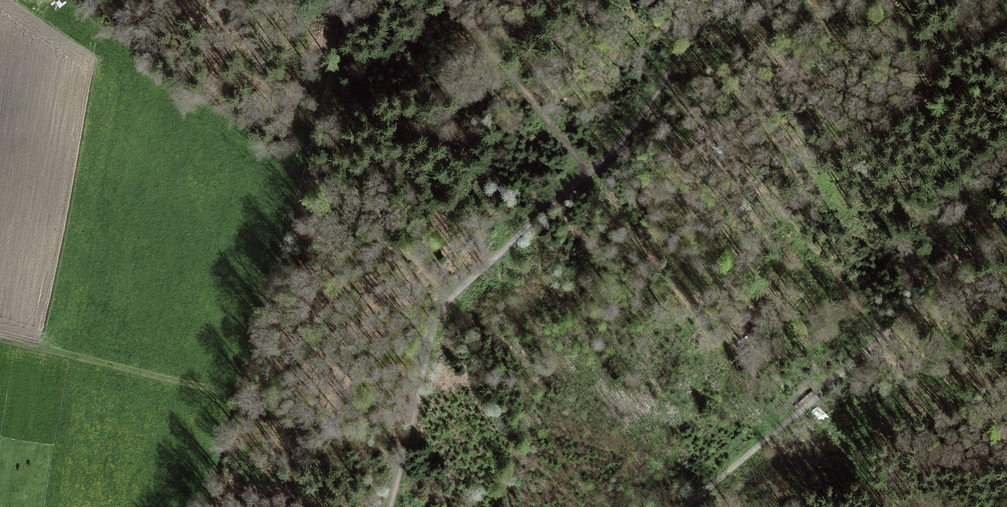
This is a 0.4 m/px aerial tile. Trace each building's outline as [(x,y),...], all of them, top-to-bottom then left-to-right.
[(57,9),(67,1),(66,0),(50,0),(57,9)]
